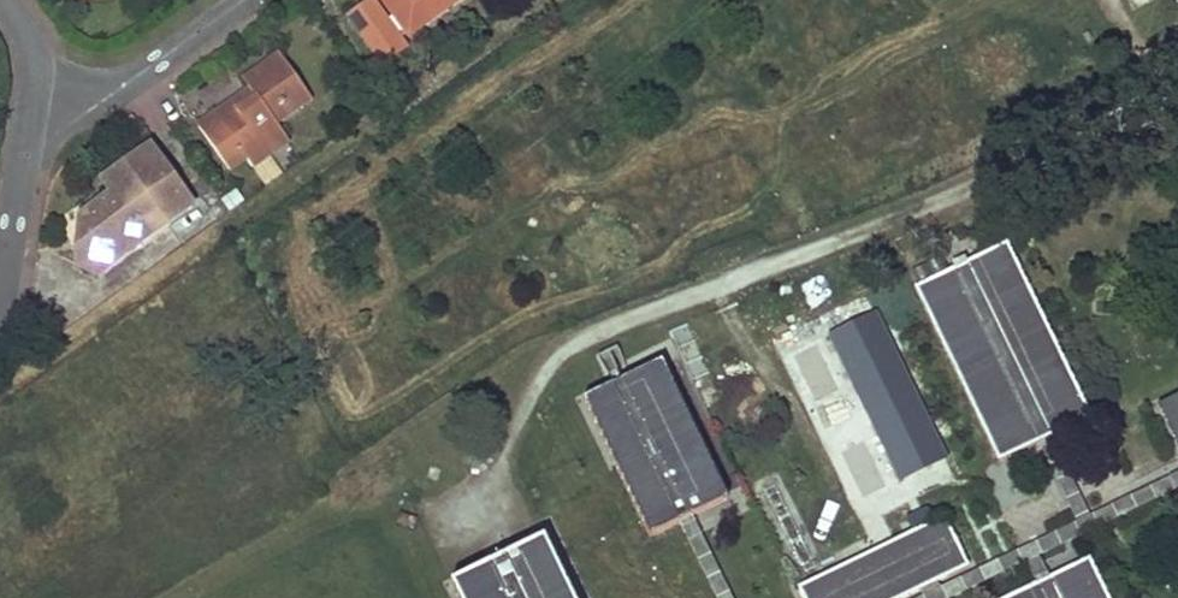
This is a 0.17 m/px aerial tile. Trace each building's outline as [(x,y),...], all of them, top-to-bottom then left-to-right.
[(347,16),(382,66),(404,50),(399,42),(457,0),(370,0),(347,16)] [(249,90),(196,128),(226,170),(244,157),(238,149),(253,138),(266,156),(286,142),(273,124),(310,98),(279,54),(258,69),(242,80),(249,90)] [(185,197),(151,149),(128,165),(104,182),(112,194),(81,216),(94,234),(77,245),(76,256),(77,258),(112,262),(168,223),(162,213),(185,197)] [(182,171),(217,221),(227,213),(193,164),(182,171)] [(185,197),(162,213),(168,223),(192,206),(185,197)] [(79,218),(77,245),(94,234),(81,216),(79,218)] [(1008,243),(914,288),(998,463),(1045,440),(1092,418),(1008,243)] [(112,262),(77,258),(91,277),(112,262)] [(828,335),(894,487),(946,464),(880,313),(828,335)] [(662,364),(583,402),(647,538),(684,520),(726,500),(662,364)] [(1158,408),(1177,449),(1177,398),(1158,408)] [(856,493),(893,484),(890,470),(875,473),(867,443),(845,448),(856,493)] [(797,588),(802,597),(904,597),(929,586),(968,567),(944,517),(797,588)] [(452,587),(457,597),(571,597),(544,543),(452,587)] [(1010,597),(1109,597),(1090,560),(1045,581),(1010,597)]
